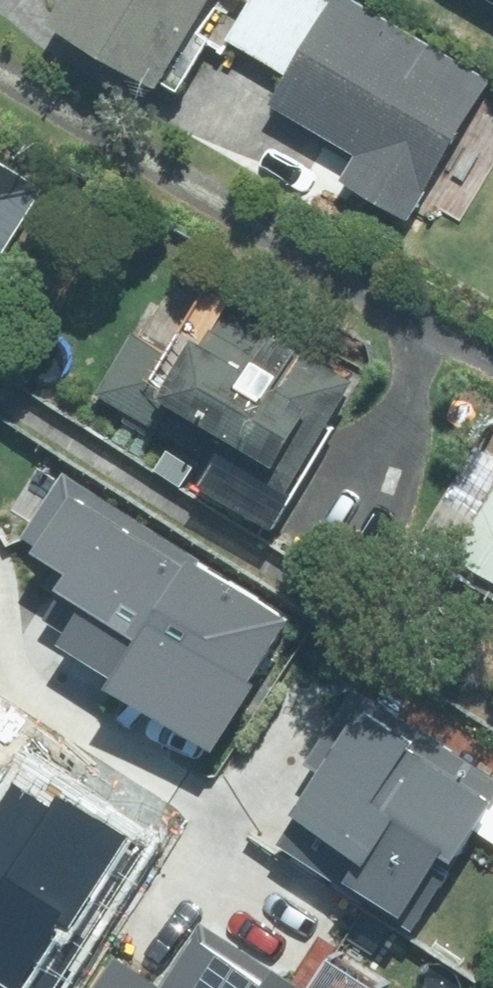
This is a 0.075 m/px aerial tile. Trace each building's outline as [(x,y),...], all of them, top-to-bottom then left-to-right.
[(222,0),(73,0),(62,19),(173,85),(222,0)] [(368,0),(340,0),(280,102),(364,152),(348,179),(416,218),(492,88),(492,74),(368,0)] [(0,179),(0,201),(10,186),(0,179)] [(103,392),(218,462),(207,479),(280,524),(367,379),(284,328),(270,352),(220,321),(211,333),(210,337),(191,325),(176,352),(140,330),(103,392)] [(461,557),(492,575),(492,502),(461,557)] [(136,512),(65,517),(73,647),(173,642),(165,529),(136,512)] [(147,904),(185,803),(231,820),(262,735),(192,708),(201,685),(110,652),(99,685),(89,681),(74,726),(82,729),(55,804),(27,793),(6,853),(147,904)] [(492,808),(492,774),(372,697),(275,848),(412,935),(492,808)] [(98,987),(295,987),(196,924),(156,984),(116,958),(98,987)]
